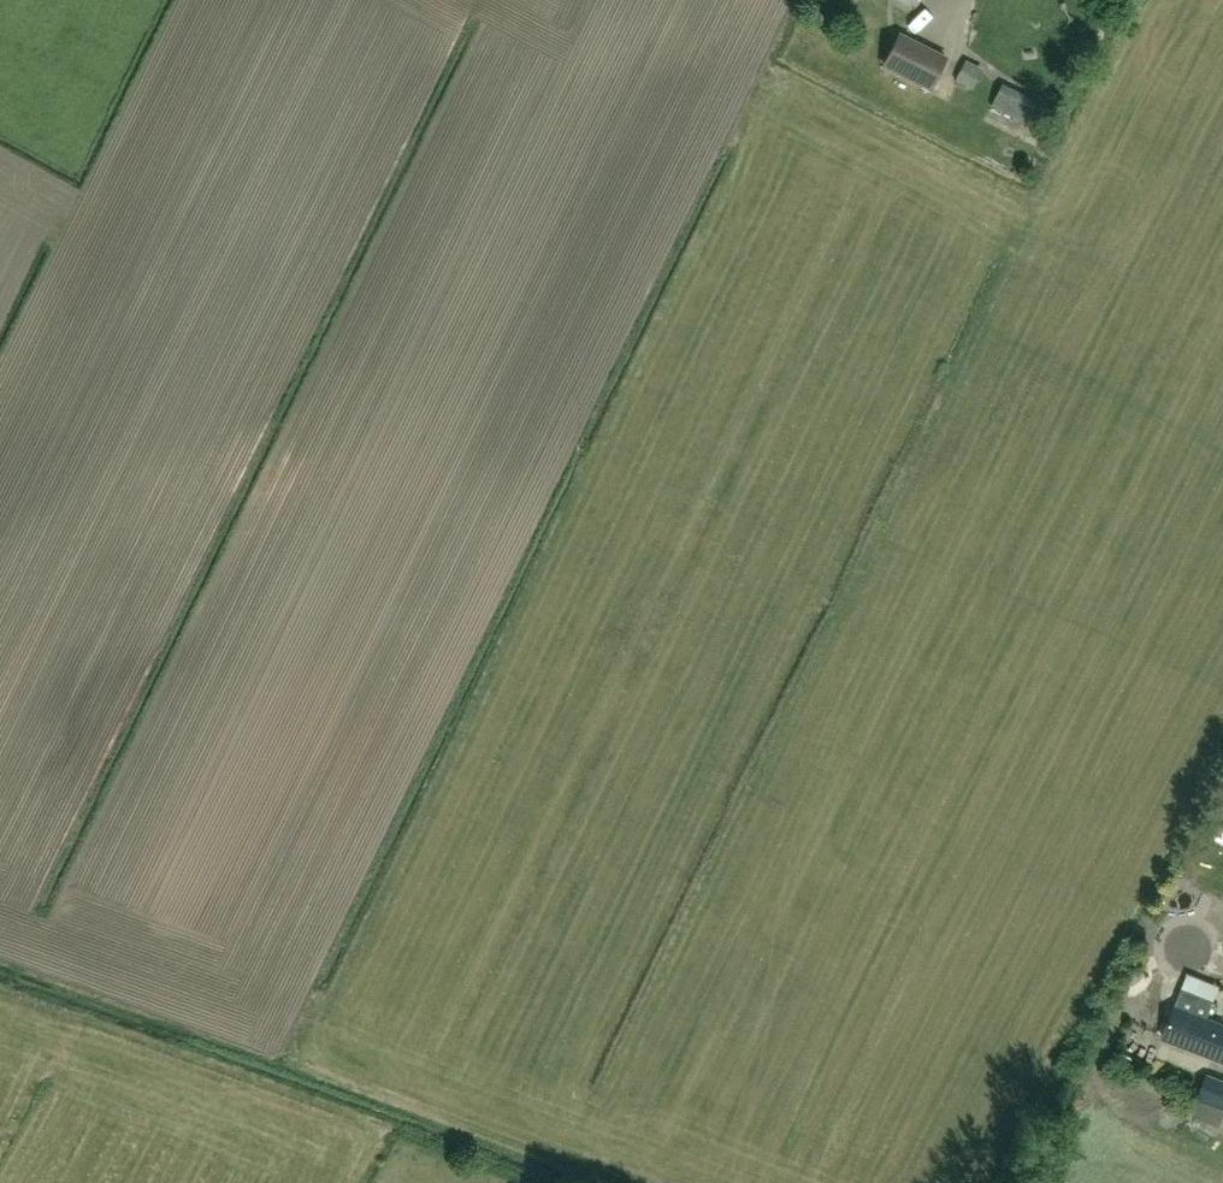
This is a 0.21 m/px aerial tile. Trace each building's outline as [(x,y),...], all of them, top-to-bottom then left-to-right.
[(946,58),(900,35),(885,65),(930,88),(946,58)] [(1000,88),(992,105),(1035,125),(1046,102),(1033,96),(1030,102),(1000,88)] [(1214,994),(1219,981),(1188,970),(1183,982),(1214,994)] [(1222,1061),(1222,1025),(1207,1018),(1213,1002),(1182,989),(1163,1037),(1222,1061)] [(1208,1075),(1199,1099),(1222,1107),(1222,1081),(1208,1075)]
